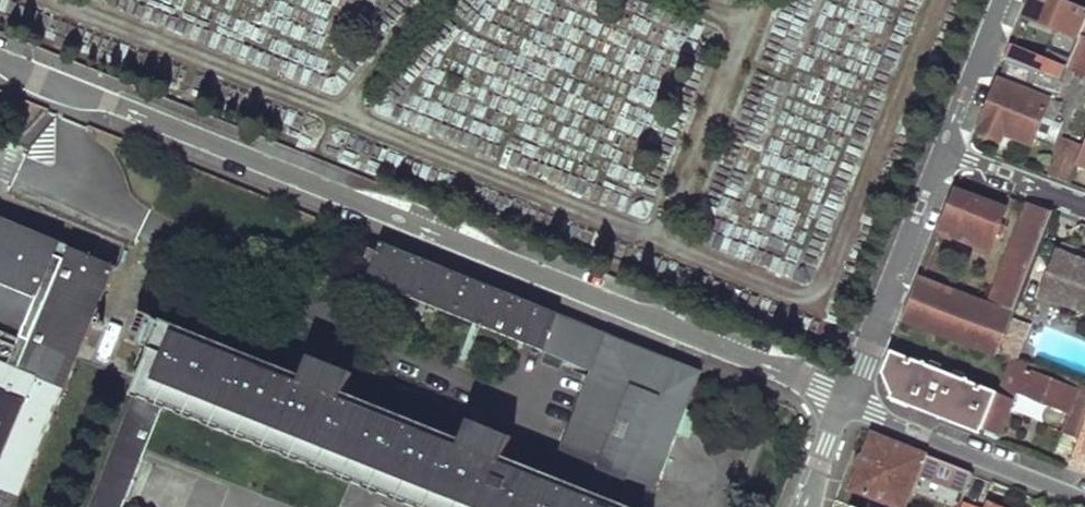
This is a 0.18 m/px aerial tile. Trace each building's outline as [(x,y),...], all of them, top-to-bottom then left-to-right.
[(1076,36),(1084,16),(1084,13),(1084,6),(1068,0),(1029,0),(1023,16),(1076,36)] [(1084,16),(1076,36),(1066,64),(1084,71),(1084,17),(1084,16)] [(1005,60),(1059,81),(1066,64),(1012,43),(1005,60)] [(1011,135),(1030,141),(1045,100),(1051,102),(1059,81),(1005,60),(977,131),(1009,142),(1011,135)] [(1055,176),(1063,179),(1073,156),(1058,150),(1049,174),(1055,176)] [(940,227),(991,247),(1007,206),(956,187),(940,227)] [(946,334),(998,353),(1010,320),(1053,209),(1027,200),(988,301),(921,275),(903,318),(946,334)] [(20,493),(113,265),(0,219),(0,329),(29,340),(17,370),(0,363),(0,485),(20,493)] [(86,506),(120,506),(160,413),(394,506),(643,506),(699,371),(379,242),(365,278),(591,371),(566,459),(168,299),(159,323),(148,349),(86,506)] [(1059,250),(1084,259),(1084,252),(1061,243),(1059,250)] [(1040,295),(1062,303),(1065,311),(1077,316),(1084,312),(1084,259),(1059,250),(1057,249),(1040,295)] [(1010,320),(998,353),(1009,358),(1016,360),(1028,328),(1010,320)] [(891,350),(882,373),(892,394),(934,412),(981,431),(995,394),(891,350)] [(981,431),(999,437),(1016,391),(1067,411),(1059,431),(1078,438),(1084,420),(1084,386),(1081,384),(1078,392),(1028,372),(1031,366),(1016,360),(1009,358),(995,394),(981,431)] [(1084,453),(1084,420),(1078,438),(1073,449),(1084,453)] [(901,506),(905,506),(927,455),(874,435),(852,487),(901,506)] [(20,493),(0,485),(0,506),(15,506),(20,493)]
